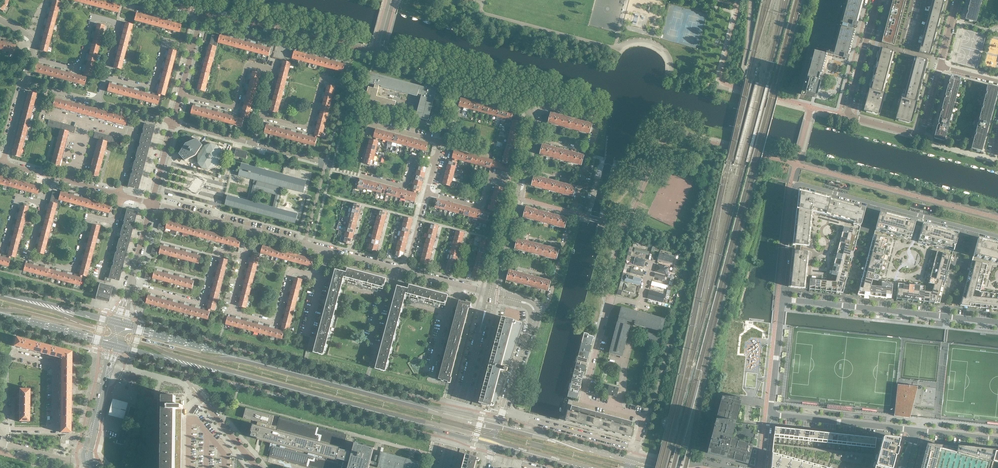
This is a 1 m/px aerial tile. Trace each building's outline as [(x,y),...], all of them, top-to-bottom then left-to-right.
[(109,0),(104,0),(104,1),(103,0),(101,8),(107,10),(109,0)] [(830,48),(814,43),(800,98),(804,99),(805,95),(812,97),(813,95),(817,96),(820,84),(821,85),(828,55),(833,56),(833,57),(848,60),(856,31),(854,30),(855,27),(856,28),(864,0),(842,0),(830,48)] [(906,0),(893,0),(881,43),(894,46),(906,0)] [(939,19),(943,1),(938,0),(932,0),(919,53),(929,55),(939,19)] [(980,1),(976,0),(971,0),(967,12),(977,15),(980,1)] [(118,13),(120,5),(120,2),(116,1),(115,4),(114,3),(112,11),(118,13)] [(56,19),(57,13),(47,10),(46,15),(48,15),(48,16),(56,19)] [(145,23),(148,13),(143,12),(143,14),(142,14),(140,22),(145,23)] [(975,22),(977,15),(967,12),(966,20),(975,22)] [(156,26),(159,16),(155,15),(154,17),(153,17),(151,25),(156,26)] [(168,29),(170,19),(166,18),(165,20),(164,20),(162,28),(168,29)] [(53,30),(54,24),(44,21),(43,26),(45,27),(45,28),(53,30)] [(179,32),(181,25),(182,22),(177,21),(176,23),(175,23),(173,31),(179,32)] [(103,31),(105,26),(97,23),(97,24),(94,23),(93,28),(96,28),(95,29),(103,31)] [(130,36),(131,30),(121,27),(120,32),(122,33),(122,34),(130,36)] [(50,41),(51,35),(41,33),(40,37),(42,38),(42,39),(50,41)] [(100,43),(102,37),(92,34),(90,39),(93,40),(92,41),(100,43)] [(229,46),(232,36),(227,34),(227,37),(226,36),(224,44),(229,46)] [(217,47),(218,43),(219,37),(217,36),(212,35),(210,45),(217,47)] [(241,49),(243,39),(239,37),(238,40),(237,39),(235,47),(241,49)] [(127,47),(128,41),(118,39),(117,43),(119,44),(119,45),(127,47)] [(8,52),(11,41),(6,40),(5,42),(4,42),(2,50),(8,52)] [(252,52),(254,42),(250,40),(249,43),(248,42),(246,50),(252,52)] [(14,53),(15,47),(17,47),(17,46),(16,46),(16,45),(15,45),(15,43),(11,41),(8,52),(14,53)] [(263,55),(266,44),(261,43),(260,46),(259,45),(257,53),(263,55)] [(47,53),(49,47),(38,44),(37,49),(39,49),(39,50),(47,53)] [(97,54),(99,48),(89,46),(87,50),(90,51),(89,52),(97,54)] [(882,93),(893,51),(880,47),(863,111),(879,115),(885,93),(882,93)] [(124,58),(125,53),(115,50),(114,54),(116,55),(116,56),(124,58)] [(214,58),(215,52),(205,50),(204,54),(206,55),(206,56),(214,58)] [(304,62),(306,52),(302,50),(301,53),(300,52),(298,60),(304,62)] [(315,65),(317,54),(313,53),(312,56),(311,55),(309,63),(315,65)] [(173,62),(175,56),(165,54),(164,58),(166,59),(166,60),(173,62)] [(326,68),(329,57),(324,56),(323,59),(322,58),(320,66),(326,68)] [(94,65),(96,59),(86,57),(84,61),(87,62),(86,63),(94,65)] [(916,106),(920,90),(928,60),(915,57),(903,98),(901,98),(895,119),(911,123),(916,106)] [(337,71),(340,60),(335,59),(335,61),(334,61),(332,69),(337,71)] [(289,68),(291,63),(291,62),(283,60),(283,61),(281,60),(280,65),(282,65),(282,66),(289,68)] [(121,69),(122,64),(112,61),(111,66),(113,66),(113,67),(121,69)] [(211,69),(212,64),(202,61),(201,65),(203,66),(203,67),(211,69)] [(39,73),(42,63),(37,62),(37,64),(36,64),(33,72),(39,73)] [(50,76),(53,66),(49,65),(48,67),(47,67),(45,75),(50,76)] [(170,73),(172,68),(162,65),(161,70),(163,70),(163,71),(170,73)] [(62,79),(64,69),(60,68),(59,70),(58,70),(56,78),(62,79)] [(91,76),(93,71),(83,68),(81,73),(84,73),(83,74),(87,75),(91,76)] [(73,82),(76,72),(71,71),(70,73),(69,73),(67,81),(73,82)] [(287,80),(288,74),(278,71),(277,76),(279,77),(279,78),(287,80)] [(79,84),(81,76),(80,76),(80,73),(76,72),(73,82),(79,84)] [(208,80),(209,75),(199,72),(198,77),(200,77),(200,78),(208,80)] [(428,120),(437,88),(424,85),(424,87),(420,86),(378,75),(378,74),(371,72),(371,73),(369,73),(367,82),(421,97),(416,117),(428,120)] [(168,84),(169,79),(159,76),(158,81),(160,81),(160,82),(168,84)] [(258,84),(259,79),(249,76),(248,81),(250,81),(250,82),(258,84)] [(959,84),(960,78),(951,76),(949,84),(958,86),(959,84)] [(112,93),(115,83),(111,81),(110,84),(109,83),(107,91),(112,93)] [(205,92),(206,86),(196,83),(195,88),(197,89),(197,90),(205,92)] [(284,91),(285,85),(275,83),(274,87),(276,88),(276,89),(284,91)] [(124,96),(126,86),(122,84),(121,87),(120,86),(118,94),(124,96)] [(334,92),(335,86),(327,84),(327,85),(325,84),(324,89),(326,89),(326,90),(334,92)] [(954,100),(958,86),(949,84),(945,97),(954,100)] [(995,96),(997,88),(988,86),(986,91),(987,91),(986,94),(995,96)] [(135,99),(138,89),(133,87),(132,90),(131,89),(129,97),(135,99)] [(165,96),(166,90),(156,87),(155,92),(157,93),(157,94),(160,95),(165,96)] [(255,95),(256,90),(246,87),(245,92),(247,92),(247,93),(255,95)] [(146,102),(149,91),(144,90),(144,93),(143,92),(140,100),(146,102)] [(34,103),(37,93),(28,91),(26,101),(34,103)] [(281,102),(282,96),(272,94),(271,98),(273,99),(273,100),(281,102)] [(992,110),(995,96),(986,94),(982,107),(992,110)] [(160,97),(156,96),(154,95),(151,103),(158,105),(160,97)] [(331,104),(332,98),(322,95),(321,100),(323,100),(323,101),(331,104)] [(951,113),(954,100),(945,97),(941,111),(951,113)] [(252,107),(253,101),(243,98),(242,103),(244,104),(244,105),(252,107)] [(66,110),(68,102),(59,99),(57,108),(66,110)] [(29,121),(34,103),(26,101),(21,119),(29,121)] [(84,115),(86,107),(77,104),(75,112),(84,115)] [(197,115),(199,105),(195,104),(194,106),(193,106),(191,113),(197,115)] [(278,113),(279,108),(269,105),(268,110),(270,110),(270,111),(278,113)] [(328,115),(329,109),(319,106),(318,111),(320,112),(320,113),(328,115)] [(208,118),(210,110),(211,108),(206,107),(205,109),(204,109),(202,116),(208,118)] [(988,123),(992,110),(982,107),(979,121),(988,123)] [(102,120),(104,111),(95,109),(93,117),(102,120)] [(219,121),(222,111),(217,110),(217,112),(216,112),(214,119),(219,121)] [(249,118),(250,112),(240,110),(239,114),(241,115),(241,116),(244,117),(249,118)] [(947,127),(951,113),(941,111),(938,124),(947,127)] [(230,124),(233,114),(228,113),(228,115),(227,115),(225,122),(230,124)] [(562,126),(564,117),(559,115),(557,114),(556,115),(550,113),(550,115),(548,115),(547,120),(548,121),(548,122),(562,126)] [(125,126),(127,117),(113,114),(111,122),(125,126)] [(576,130),(578,120),(572,119),(573,118),(570,118),(564,117),(562,126),(576,130)] [(244,119),(240,118),(238,118),(236,125),(242,127),(244,119)] [(325,126),(326,120),(316,118),(315,122),(317,123),(317,124),(325,126)] [(25,139),(29,121),(21,119),(16,137),(25,139)] [(592,132),(593,127),(592,126),(592,124),(586,123),(586,122),(584,122),(578,120),(576,130),(590,134),(590,132),(592,132)] [(985,137),(988,123),(979,121),(975,134),(985,137)] [(270,134),(273,124),(268,123),(267,125),(266,125),(264,133),(270,134)] [(944,141),(947,127),(938,124),(934,138),(944,141)] [(152,134),(154,126),(149,125),(149,126),(144,125),(143,129),(144,129),(143,132),(152,134)] [(281,137),(284,127),(279,126),(279,128),(278,128),(276,136),(281,137)] [(64,150),(66,139),(68,132),(68,131),(67,131),(63,130),(60,129),(55,147),(64,150)] [(292,140),(295,130),(290,129),(290,131),(289,131),(287,139),(292,140)] [(322,137),(323,132),(313,129),(312,133),(314,134),(314,135),(318,136),(322,137)] [(383,140),(385,132),(376,129),(374,137),(375,137),(374,140),(377,141),(378,138),(381,139),(381,140),(383,140)] [(148,148),(151,138),(152,134),(143,132),(142,135),(142,134),(141,136),(139,143),(140,143),(140,146),(148,148)] [(304,143),(306,133),(302,132),(301,134),(300,134),(298,142),(304,143)] [(981,151),(985,137),(975,134),(972,148),(981,151)] [(20,158),(25,139),(16,137),(11,155),(20,158)] [(105,149),(107,142),(107,141),(103,141),(100,140),(99,139),(98,140),(94,158),(102,160),(105,149)] [(185,161),(196,155),(199,150),(213,154),(211,162),(220,164),(224,146),(224,145),(223,146),(215,144),(214,148),(203,145),(197,139),(186,144),(179,154),(181,156),(179,158),(181,160),(183,158),(185,161)] [(554,158),(556,148),(550,147),(550,146),(548,146),(542,144),(542,146),(540,146),(539,151),(540,152),(540,154),(554,158)] [(145,161),(148,148),(140,146),(139,148),(138,148),(138,150),(136,156),(137,157),(136,159),(145,161)] [(59,168),(64,150),(55,147),(50,166),(59,168)] [(567,161),(570,152),(564,150),(562,149),(562,150),(556,148),(554,158),(567,161)] [(247,152),(241,150),(236,149),(235,156),(246,159),(247,152)] [(462,160),(464,152),(454,150),(452,158),(453,158),(453,161),(457,162),(458,159),(460,160),(461,161),(461,160),(462,160)] [(583,163),(585,158),(584,157),(584,156),(578,154),(578,153),(576,153),(570,152),(567,161),(582,165),(582,163),(583,163)] [(97,178),(102,160),(94,158),(89,176),(97,178)] [(141,175),(144,166),(145,161),(136,159),(135,162),(134,161),(132,170),(133,170),(132,173),(141,175)] [(228,196),(226,204),(295,223),(297,214),(276,209),(282,187),(303,192),(306,181),(242,164),(239,175),(255,180),(249,201),(228,196)] [(137,189),(140,178),(141,175),(132,173),(132,175),(131,175),(129,181),(129,183),(129,184),(129,187),(137,189)] [(545,189),(548,180),(542,178),(540,177),(540,178),(534,176),(533,178),(532,178),(530,183),(532,183),(531,185),(545,189)] [(15,188),(17,178),(13,177),(12,179),(11,179),(9,187),(15,188)] [(26,191),(29,181),(24,180),(23,182),(22,182),(20,190),(26,191)] [(559,193),(562,183),(556,182),(556,181),(554,181),(548,180),(545,189),(559,193)] [(37,194),(39,187),(39,186),(40,184),(35,183),(35,185),(34,185),(32,193),(37,194)] [(575,195),(577,190),(575,189),(576,187),(570,185),(568,184),(567,185),(562,183),(559,193),(573,196),(574,195),(575,195)] [(64,201),(66,191),(62,190),(61,192),(60,192),(59,194),(58,200),(64,201)] [(58,200),(59,194),(57,194),(57,193),(52,192),(50,202),(57,204),(58,200)] [(826,214),(830,200),(800,192),(799,207),(795,244),(799,245),(807,246),(808,239),(808,233),(809,227),(810,221),(810,214),(811,210),(826,214)] [(75,204),(78,194),(73,193),(72,195),(71,195),(69,203),(75,204)] [(86,207),(89,197),(84,196),(84,198),(83,198),(81,206),(86,207)] [(97,210),(100,200),(96,199),(95,201),(94,201),(92,209),(97,210)] [(861,225),(865,209),(830,200),(826,214),(852,221),(854,221),(853,223),(861,225)] [(109,213),(111,205),(111,203),(107,202),(106,204),(105,204),(103,212),(109,213)] [(27,213),(28,207),(21,205),(18,204),(17,209),(19,210),(19,211),(27,213)] [(54,215),(55,209),(45,207),(44,211),(46,212),(46,213),(54,215)] [(537,220),(539,211),(534,209),(532,208),(531,209),(525,207),(525,209),(523,209),(522,214),(523,215),(523,217),(537,220)] [(135,219),(136,212),(128,210),(127,212),(126,212),(125,216),(135,219)] [(551,224),(553,215),(547,213),(548,213),(545,212),(545,213),(539,211),(537,220),(551,224)] [(911,238),(913,228),(915,222),(880,213),(875,229),(911,238)] [(567,226),(568,221),(567,220),(567,218),(561,217),(561,216),(559,216),(553,215),(551,224),(565,228),(565,226),(567,226)] [(24,224),(25,218),(15,216),(14,220),(16,221),(16,222),(24,224)] [(133,226),(135,219),(125,216),(124,221),(125,221),(124,223),(133,226)] [(51,226),(52,221),(42,218),(41,223),(43,223),(43,224),(51,226)] [(172,230),(174,220),(170,218),(169,221),(168,220),(167,223),(166,228),(172,230)] [(166,228),(167,223),(160,221),(158,229),(163,230),(164,228),(166,228)] [(183,233),(185,223),(181,221),(180,224),(179,223),(177,231),(183,233)] [(98,232),(100,226),(92,224),(90,223),(89,228),(91,229),(91,230),(98,232)] [(131,233),(133,226),(124,223),(123,226),(122,230),(131,233)] [(194,236),(197,226),(192,224),(191,227),(190,226),(188,234),(194,236)] [(939,228),(922,224),(918,240),(953,249),(958,233),(948,231),(939,228)] [(21,235),(22,230),(12,227),(11,231),(13,232),(13,233),(21,235)] [(205,239),(208,229),(203,227),(203,230),(202,229),(200,237),(205,239)] [(48,238),(49,232),(39,229),(38,234),(40,234),(40,235),(48,238)] [(129,239),(131,233),(122,230),(120,234),(121,234),(121,237),(129,239)] [(216,242),(219,231),(214,230),(214,233),(213,232),(211,240),(216,242)] [(228,245),(230,234),(226,233),(225,236),(224,235),(222,243),(228,245)] [(95,243),(97,237),(87,235),(86,239),(88,240),(88,241),(95,243)] [(882,243),(884,237),(874,235),(872,240),(882,243)] [(239,248),(241,240),(242,237),(237,236),(236,239),(235,238),(233,246),(239,248)] [(127,246),(129,239),(121,237),(120,240),(119,239),(118,244),(127,246)] [(18,246),(19,241),(9,238),(8,243),(10,243),(10,244),(18,246)] [(529,252),(531,242),(525,241),(525,240),(523,240),(517,239),(517,241),(515,241),(514,246),(515,246),(515,248),(529,252)] [(978,239),(973,254),(997,261),(997,244),(978,239)] [(45,249),(47,243),(36,240),(35,245),(37,246),(37,247),(45,249)] [(543,256),(545,246),(539,245),(539,244),(537,244),(531,242),(529,252),(543,256)] [(165,255),(168,245),(163,243),(162,246),(161,245),(161,248),(159,253),(165,255)] [(266,255),(269,245),(264,243),(264,246),(263,245),(262,248),(261,253),(266,255)] [(126,253),(127,246),(118,244),(117,248),(118,248),(117,251),(126,253)] [(261,253),(262,248),(260,247),(255,245),(252,255),(260,257),(261,253)] [(92,254),(94,249),(84,246),(83,250),(85,251),(85,252),(92,254)] [(159,253),(161,248),(153,246),(151,254),(156,255),(157,253),(159,253)] [(176,258),(179,248),(174,246),(174,249),(173,248),(171,256),(176,258)] [(278,258),(280,248),(276,246),(275,249),(274,248),(272,256),(278,258)] [(559,257),(560,252),(559,252),(559,250),(553,248),(551,247),(551,248),(545,246),(543,256),(557,259),(557,257),(559,257)] [(650,251),(635,247),(634,251),(639,253),(639,255),(641,256),(642,254),(648,255),(650,251)] [(15,258),(16,252),(6,249),(5,254),(7,255),(7,256),(11,257),(15,258)] [(187,261),(190,251),(185,249),(185,252),(184,251),(182,259),(187,261)] [(289,261),(291,251),(287,249),(286,252),(285,251),(283,259),(289,261)] [(124,260),(126,253),(117,251),(116,253),(115,253),(114,257),(124,260)] [(806,259),(807,252),(805,252),(794,251),(790,287),(803,288),(804,281),(805,274),(805,267),(806,259)] [(199,264),(201,256),(201,254),(197,252),(196,255),(195,254),(193,262),(199,264)] [(300,264),(303,254),(298,252),(297,255),(296,254),(294,262),(300,264)] [(667,254),(660,252),(657,261),(672,265),(675,256),(670,255),(671,254),(667,253),(667,254)] [(950,261),(952,255),(942,253),(941,258),(950,261)] [(311,267),(314,259),(313,259),(314,257),(309,255),(309,258),(308,257),(306,265),(311,267)] [(89,265),(91,260),(81,257),(80,262),(82,262),(82,263),(89,265)] [(122,266),(124,260),(114,257),(113,261),(114,262),(113,264),(122,266)] [(227,266),(228,260),(221,258),(218,257),(217,262),(219,263),(219,264),(227,266)] [(633,264),(643,267),(645,260),(635,257),(633,264)] [(257,268),(258,263),(248,260),(247,265),(249,265),(249,266),(257,268)] [(29,272),(31,264),(30,264),(31,262),(26,261),(25,263),(23,271),(29,272)] [(980,269),(981,263),(972,261),(970,266),(980,269)] [(35,274),(37,264),(33,262),(32,265),(31,264),(29,272),(35,274)] [(120,273),(122,266),(113,264),(113,267),(112,266),(111,271),(120,273)] [(667,275),(669,268),(666,267),(666,265),(663,265),(663,266),(657,264),(655,272),(667,275)] [(46,277),(48,267),(44,265),(43,268),(42,267),(40,275),(46,277)] [(57,280),(60,269),(55,268),(54,271),(53,270),(51,278),(57,280)] [(86,277),(88,271),(78,268),(77,273),(79,273),(79,275),(82,276),(86,277)] [(158,280),(161,270),(156,268),(156,271),(155,270),(154,273),(153,278),(158,280)] [(224,277),(225,271),(215,269),(214,273),(216,274),(216,275),(224,277)] [(352,281),(355,271),(348,269),(347,273),(345,272),(343,279),(352,281)] [(323,354),(336,307),(343,279),(345,272),(336,270),(314,352),(323,354)] [(520,283),(523,274),(517,272),(515,271),(515,272),(509,270),(508,272),(507,272),(506,277),(507,278),(506,280),(520,283)] [(68,283),(71,272),(66,271),(66,274),(65,273),(63,281),(68,283)] [(118,280),(120,273),(111,271),(110,275),(111,275),(110,278),(111,278),(118,280)] [(153,278),(154,273),(147,271),(145,279),(150,280),(150,278),(153,278)] [(170,283),(172,273),(168,271),(167,274),(166,273),(164,281),(170,283)] [(254,280),(255,274),(245,271),(244,276),(246,277),(246,278),(254,280)] [(367,285),(370,275),(355,271),(352,281),(358,283),(357,287),(360,287),(361,283),(367,285)] [(665,280),(666,275),(655,272),(654,277),(659,278),(658,280),(662,282),(663,279),(665,280)] [(181,286),(183,276),(179,274),(178,277),(177,276),(175,284),(181,286)] [(534,287),(537,278),(531,276),(529,275),(523,274),(520,283),(534,287)] [(642,278),(626,274),(624,281),(640,285),(642,278)] [(383,289),(386,279),(370,275),(367,285),(374,287),(373,291),(375,291),(376,288),(383,289)] [(847,278),(839,276),(837,276),(835,282),(838,282),(845,284),(847,278)] [(192,289),(194,281),(195,279),(190,277),(189,280),(188,279),(186,287),(192,289)] [(301,285),(303,279),(295,277),(295,278),(292,277),(291,281),(293,282),(293,283),(301,285)] [(550,289),(552,284),(550,283),(551,281),(545,280),(545,279),(543,279),(537,278),(534,287),(548,291),(549,289),(550,289)] [(221,288),(222,282),(212,280),(211,284),(213,285),(213,286),(221,288)] [(109,302),(112,290),(113,287),(99,283),(95,298),(109,302)] [(251,291),(252,285),(242,283),(241,287),(243,288),(243,289),(251,291)] [(637,286),(625,283),(623,290),(635,294),(637,286)] [(942,292),(944,287),(934,284),(932,290),(942,292)] [(414,297),(416,287),(410,285),(409,289),(407,289),(405,295),(414,297)] [(405,295),(407,289),(398,286),(394,300),(403,303),(405,295)] [(429,302),(432,291),(416,287),(414,297),(420,299),(419,303),(421,304),(422,300),(429,302)] [(298,296),(299,291),(289,288),(288,293),(290,293),(290,294),(298,296)] [(650,290),(648,298),(663,303),(665,294),(656,292),(656,291),(651,290),(650,290)] [(218,299),(219,294),(209,291),(208,296),(210,296),(210,297),(218,299)] [(445,306),(448,295),(432,291),(429,302),(436,303),(435,307),(437,308),(438,304),(445,306)] [(973,295),(964,293),(963,292),(962,298),(970,300),(975,301),(975,297),(973,297),(973,295)] [(152,305),(155,295),(150,293),(149,296),(148,295),(147,298),(146,303),(152,305)] [(248,302),(249,296),(239,294),(238,298),(240,299),(240,300),(248,302)] [(146,303),(147,298),(140,296),(138,303),(143,305),(144,302),(146,303)] [(163,308),(166,297),(161,296),(161,299),(160,298),(157,306),(163,308)] [(969,306),(970,300),(962,298),(960,305),(969,306)] [(174,311),(177,300),(172,299),(172,302),(171,301),(169,309),(174,311)] [(295,308),(297,302),(286,299),(285,304),(287,305),(287,306),(295,308)] [(246,308),(248,302),(240,300),(240,301),(237,300),(236,305),(238,306),(241,307),(246,308)] [(400,316),(403,303),(394,300),(390,314),(400,316)] [(449,377),(468,308),(470,308),(472,309),(473,307),(470,306),(471,303),(466,302),(459,301),(439,379),(448,381),(448,382),(450,383),(452,377),(449,377)] [(185,314),(188,303),(184,302),(183,305),(182,304),(180,312),(185,314)] [(215,311),(217,305),(206,302),(205,307),(207,307),(207,309),(211,310),(215,311)] [(197,317),(199,306),(195,305),(194,307),(193,307),(191,315),(197,317)] [(622,356),(630,326),(626,325),(627,321),(635,323),(635,324),(661,331),(664,323),(665,319),(638,312),(621,308),(610,353),(622,356)] [(292,319),(294,313),(283,311),(282,315),(284,316),(284,317),(292,319)] [(232,326),(234,318),(233,318),(233,315),(229,314),(228,316),(226,324),(232,326)] [(396,330),(400,316),(390,314),(387,327),(396,330)] [(237,327),(240,317),(235,316),(235,318),(234,318),(232,326),(237,327)] [(507,371),(512,358),(523,323),(514,320),(502,317),(479,403),(491,406),(491,405),(490,405),(499,369),(501,369),(502,372),(504,370),(507,371)] [(248,330),(251,320),(246,319),(246,321),(245,321),(243,329),(248,330)] [(260,333),(262,323),(258,322),(257,324),(256,324),(254,332),(260,333)] [(289,330),(291,324),(280,322),(279,326),(282,327),(281,328),(285,329),(289,330)] [(271,336),(273,326),(269,325),(268,327),(267,327),(265,335),(271,336)] [(392,343),(396,330),(387,327),(383,341),(392,343)] [(591,345),(594,336),(588,335),(589,334),(584,333),(582,342),(591,345)] [(657,347),(660,336),(648,333),(645,344),(657,347)] [(29,350),(31,341),(16,337),(14,346),(29,350)] [(44,354),(46,345),(31,341),(29,350),(44,354)] [(389,357),(392,343),(383,341),(380,354),(389,357)] [(588,358),(591,345),(582,342),(578,356),(588,358)] [(62,355),(64,349),(46,345),(44,354),(59,358),(60,354),(62,355)] [(71,358),(72,351),(64,349),(62,355),(60,354),(59,358),(61,358),(61,360),(70,360),(70,358),(71,358)] [(385,371),(389,357),(380,354),(376,368),(385,371)] [(584,372),(588,358),(578,356),(575,369),(584,372)] [(71,368),(71,362),(70,362),(70,360),(61,360),(61,368),(71,368)] [(71,374),(71,368),(61,368),(61,376),(70,376),(70,374),(71,374)] [(581,385),(584,372),(575,369),(571,383),(581,385)] [(71,384),(71,378),(70,378),(70,376),(61,376),(61,384),(71,384)] [(577,399),(581,385),(571,383),(567,397),(577,399)] [(71,390),(71,384),(61,384),(61,392),(70,392),(70,390),(71,390)] [(912,399),(914,399),(914,400),(918,386),(899,384),(896,414),(896,416),(910,418),(910,415),(909,404),(911,404),(912,399)] [(616,397),(618,391),(619,388),(609,385),(607,394),(607,395),(607,394),(610,395),(613,396),(616,397)] [(29,399),(29,395),(30,395),(30,389),(19,389),(19,390),(19,393),(20,393),(20,396),(19,396),(19,399),(18,402),(20,402),(20,405),(29,405),(30,399),(29,399)] [(71,400),(71,394),(70,394),(70,392),(61,392),(61,400),(71,400)] [(182,418),(182,409),(183,409),(183,405),(182,405),(182,400),(176,400),(176,396),(164,396),(164,400),(158,400),(158,413),(163,413),(163,467),(181,467),(182,418)] [(756,434),(757,427),(758,425),(743,423),(735,423),(740,405),(741,402),(741,400),(742,397),(722,396),(710,442),(709,445),(707,453),(708,453),(711,454),(712,454),(714,455),(715,455),(718,456),(719,456),(725,458),(726,458),(729,459),(730,459),(732,460),(733,460),(736,461),(737,461),(740,462),(741,462),(743,463),(744,463),(747,464),(748,464),(750,456),(751,453),(752,449),(753,446),(753,445),(754,438),(755,438),(754,438),(755,436),(755,435),(756,434)] [(127,403),(112,399),(108,415),(123,419),(127,403)] [(71,406),(71,400),(61,400),(61,408),(70,408),(70,406),(71,406)] [(29,415),(29,413),(29,411),(29,405),(20,405),(19,405),(19,406),(18,409),(20,409),(20,411),(19,411),(19,421),(21,421),(21,422),(24,422),(24,421),(29,421),(29,415)] [(633,421),(578,407),(572,405),(570,411),(568,410),(566,420),(632,437),(634,428),(631,427),(633,421)] [(133,418),(136,408),(130,406),(127,417),(133,418)] [(71,416),(71,410),(70,410),(70,408),(61,408),(60,416),(71,416)] [(369,467),(370,464),(378,466),(378,467),(381,467),(418,467),(420,462),(382,452),(379,463),(375,462),(370,461),(374,448),(366,446),(363,445),(355,443),(353,450),(344,448),(347,435),(344,434),(336,432),(335,431),(327,429),(326,429),(318,427),(316,427),(309,424),(307,424),(299,422),(298,422),(290,420),(289,419),(280,417),(277,426),(272,425),(274,415),(246,408),(243,418),(251,420),(258,422),(257,425),(253,424),(251,434),(252,434),(252,436),(258,438),(258,439),(273,443),(269,457),(311,467),(369,467)] [(69,426),(69,422),(71,422),(71,416),(60,416),(60,432),(71,432),(71,426),(69,426)] [(775,427),(772,453),(771,467),(891,467),(899,440),(775,427)] [(126,445),(130,431),(123,429),(119,431),(117,440),(116,443),(117,443),(126,445)] [(993,461),(995,451),(996,449),(993,449),(958,445),(958,447),(942,445),(927,443),(921,467),(991,467),(993,461)] [(476,457),(466,454),(462,467),(473,467),(476,457)]
